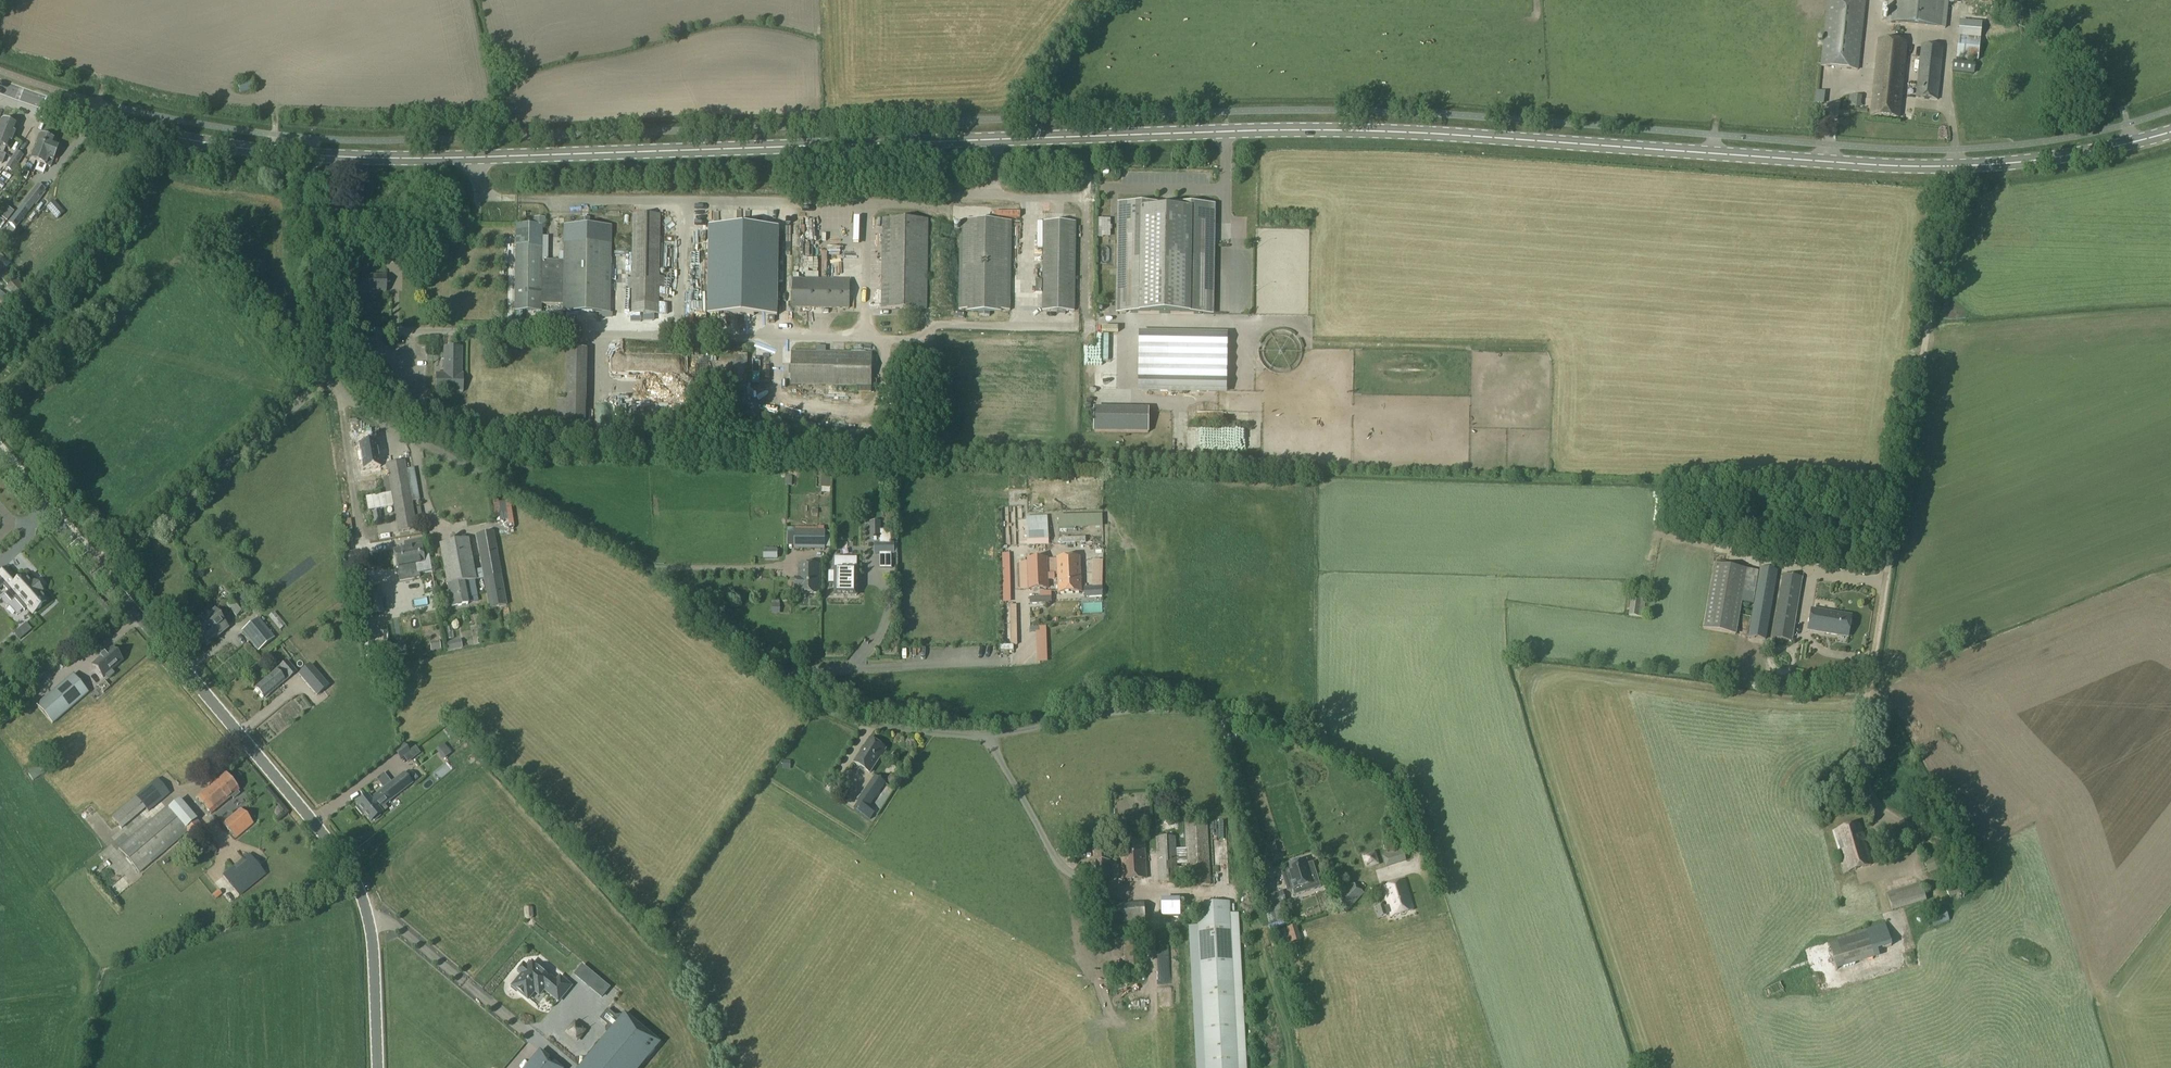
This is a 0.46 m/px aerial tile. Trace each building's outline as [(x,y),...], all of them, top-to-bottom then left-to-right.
[(1864,3),(1836,0),(1828,0),(1820,67),(1857,71),(1864,3)] [(1948,0),(1889,0),(1886,22),(1945,29),(1948,0)] [(1986,38),(1986,22),(1954,21),(1954,37),(1986,38)] [(1978,61),(1979,39),(1957,37),(1955,59),(1978,61)] [(1879,41),(1870,115),(1898,118),(1905,44),(1898,43),(1886,42),(1879,41)] [(1937,101),(1943,48),(1920,46),(1915,98),(1937,101)] [(1972,74),(1974,64),(1953,61),(1951,72),(1972,74)] [(239,94),(254,89),(252,79),(237,84),(239,94)] [(9,124),(0,121),(0,146),(9,124)] [(1,164),(4,156),(2,155),(5,148),(9,150),(17,127),(9,124),(0,146),(0,164),(1,164)] [(34,162),(37,163),(38,163),(47,139),(46,138),(45,137),(41,135),(40,136),(38,136),(28,164),(33,166),(34,162)] [(37,163),(34,172),(42,175),(46,166),(50,168),(52,162),(58,145),(54,144),(55,142),(47,139),(38,163),(37,163)] [(11,173),(23,156),(16,152),(4,168),(11,173)] [(14,229),(29,211),(45,191),(37,185),(7,224),(14,229)] [(45,208),(53,217),(60,210),(53,201),(45,208)] [(1212,316),(1214,208),(1121,205),(1118,314),(1212,316)] [(790,232),(790,244),(860,246),(860,227),(825,227),(826,215),(805,214),(805,227),(796,226),(796,232),(790,232)] [(659,306),(659,288),(664,288),(664,277),(659,277),(660,215),(633,215),(631,278),(628,279),(628,289),(631,289),(631,306),(659,306)] [(544,226),(544,218),(535,218),(534,226),(516,225),(515,312),(541,312),(541,305),(563,305),(562,313),(610,313),(611,227),(589,226),(589,219),(580,219),(580,226),(564,226),(563,261),(542,261),(542,226),(544,226)] [(926,311),(928,220),(882,219),(880,310),(926,311)] [(1010,311),(1013,222),(961,221),(959,310),(980,310),(979,316),(990,317),(990,311),(1010,311)] [(1075,314),(1077,223),(1044,222),(1042,313),(1075,314)] [(776,317),(778,229),(708,227),(707,315),(776,317)] [(660,237),(662,244),(677,239),(674,232),(660,237)] [(4,268),(0,263),(0,280),(4,284),(6,286),(14,277),(11,274),(4,268)] [(385,293),(385,276),(360,276),(360,292),(385,293)] [(18,301),(27,291),(15,279),(5,288),(18,301)] [(849,309),(849,280),(792,279),(791,308),(849,309)] [(1148,336),(1147,390),(1226,392),(1227,337),(1148,336)] [(461,374),(461,348),(443,348),(443,374),(435,374),(435,392),(462,393),(462,374),(461,374)] [(585,427),(587,350),(567,349),(566,400),(557,400),(557,426),(585,427)] [(1079,380),(1079,393),(1110,393),(1110,349),(1088,349),(1088,380),(1079,380)] [(871,387),(872,353),(791,352),(790,386),(871,387)] [(1174,409),(1174,428),(1245,428),(1245,421),(1244,421),(1244,413),(1238,413),(1238,417),(1221,417),(1221,412),(1187,412),(1187,409),(1174,409)] [(1148,411),(1094,411),(1093,432),(1148,433),(1148,411)] [(373,444),(357,447),(358,455),(356,455),(358,466),(360,465),(361,473),(378,470),(373,444)] [(418,501),(415,490),(412,469),(406,470),(404,461),(385,464),(390,494),(392,507),(397,532),(409,530),(408,526),(415,524),(411,502),(418,501)] [(390,494),(364,498),(367,512),(392,507),(390,494)] [(836,497),(834,509),(844,510),(846,499),(836,497)] [(458,517),(458,501),(448,502),(448,517),(458,517)] [(1097,524),(1096,511),(1070,512),(1071,525),(1097,524)] [(1054,524),(1067,524),(1067,513),(1054,513),(1054,524)] [(459,514),(459,527),(475,526),(474,514),(459,514)] [(1027,546),(1048,545),(1047,517),(1026,518),(1027,546)] [(870,524),(870,539),(873,539),(873,540),(876,540),(876,539),(880,539),(880,531),(880,524),(870,524)] [(879,543),(891,543),(891,531),(880,531),(880,539),(880,540),(879,540),(879,543)] [(488,609),(505,606),(492,532),(475,535),(488,609)] [(824,550),(824,532),(794,532),(794,549),(824,550)] [(404,549),(393,551),(394,560),(396,569),(397,568),(399,581),(418,578),(417,574),(430,572),(427,554),(421,555),(420,550),(425,549),(424,540),(403,543),(404,549)] [(446,587),(447,592),(443,593),(446,608),(450,607),(451,608),(478,603),(473,582),(475,581),(467,540),(438,545),(446,587)] [(892,543),(873,543),(873,555),(892,555),(892,543)] [(772,557),(772,548),(759,547),(759,556),(772,557)] [(834,558),(833,597),(857,598),(858,569),(856,569),(856,559),(834,558)] [(1056,559),(1046,559),(1027,560),(1028,590),(1048,589),(1047,576),(1057,576),(1058,594),(1081,593),(1079,558),(1056,559)] [(819,565),(799,565),(798,580),(795,580),(795,589),(798,589),(798,594),(818,594),(819,565)] [(1759,568),(1758,573),(1714,565),(1703,630),(1735,635),(1740,603),(1753,605),(1747,637),(1765,640),(1777,572),(1759,568)] [(38,594),(40,592),(33,584),(31,586),(24,577),(18,582),(16,583),(5,571),(0,575),(0,590),(3,588),(7,593),(4,595),(10,603),(13,600),(24,612),(27,609),(32,614),(37,609),(38,610),(41,608),(40,607),(46,602),(38,594)] [(821,572),(822,597),(830,596),(830,571),(821,572)] [(1791,642),(1802,579),(1783,576),(1772,639),(1791,642)] [(382,613),(378,585),(355,589),(359,617),(382,613)] [(1631,597),(1628,616),(1643,618),(1646,599),(1631,597)] [(234,598),(225,606),(235,618),(244,610),(234,598)] [(1003,606),(1004,647),(1013,647),(1012,606),(1003,606)] [(199,634),(206,642),(215,635),(216,637),(227,629),(218,618),(220,617),(214,610),(205,618),(207,620),(197,628),(201,633),(199,634)] [(1848,636),(1851,617),(1811,610),(1808,631),(1837,636),(1838,634),(1848,636)] [(257,651),(272,638),(257,619),(242,632),(257,651)] [(459,630),(461,644),(474,642),(473,628),(459,630)] [(110,649),(92,665),(100,674),(103,678),(104,677),(107,680),(113,674),(110,671),(121,662),(110,649)] [(286,661),(278,668),(254,689),(263,699),(295,672),(286,661)] [(327,686),(309,666),(298,676),(316,696),(327,686)] [(88,693),(71,674),(35,707),(51,725),(88,693)] [(885,753),(883,752),(885,750),(870,740),(855,764),(869,773),(880,757),(881,758),(885,753)] [(782,770),(790,770),(791,761),(782,761),(782,770)] [(28,775),(32,782),(46,772),(41,765),(28,775)] [(357,807),(355,808),(361,815),(363,814),(370,823),(372,820),(373,822),(379,817),(378,816),(386,810),(383,806),(410,784),(402,774),(391,783),(383,774),(375,780),(383,790),(374,797),(378,801),(373,804),(367,796),(356,805),(357,807)] [(239,794),(237,792),(238,791),(224,775),(196,798),(210,815),(230,797),(232,800),(239,794)] [(856,802),(858,803),(853,810),(870,821),(874,814),(868,810),(885,783),(874,776),(856,802)] [(136,797),(145,808),(148,812),(169,794),(157,780),(136,797)] [(1172,790),(1153,791),(1153,803),(1173,801),(1172,790)] [(165,807),(117,849),(139,874),(186,833),(193,841),(205,830),(196,820),(178,800),(167,809),(165,807)] [(221,824),(234,840),(253,824),(240,809),(221,824)] [(1177,883),(1177,877),(1179,877),(1178,878),(1177,879),(1178,881),(1180,881),(1181,880),(1181,879),(1181,878),(1180,877),(1186,877),(1187,887),(1210,886),(1207,820),(1184,821),(1184,822),(1185,849),(1176,850),(1175,838),(1155,839),(1158,884),(1177,884),(1178,886),(1180,886),(1181,885),(1181,884),(1181,882),(1179,882),(1177,883)] [(1862,835),(1859,825),(1850,827),(1843,829),(1834,832),(1846,873),(1852,871),(1855,870),(1863,868),(1864,867),(1871,865),(1864,843),(1864,841),(1862,835)] [(212,853),(222,848),(219,842),(209,847),(212,853)] [(1143,843),(1121,844),(1122,880),(1145,879),(1143,843)] [(1253,848),(1256,855),(1266,852),(1264,845),(1253,848)] [(1095,880),(1109,879),(1108,861),(1109,861),(1108,850),(1093,851),(1093,862),(1094,862),(1095,880)] [(1365,870),(1379,866),(1375,852),(1361,856),(1365,870)] [(1353,853),(1342,855),(1348,878),(1360,875),(1358,863),(1355,863),(1353,853)] [(1385,868),(1394,865),(1390,853),(1381,855),(1385,868)] [(228,870),(222,876),(239,897),(240,896),(265,876),(248,855),(243,858),(229,870),(228,870)] [(1924,862),(1927,873),(1943,868),(1939,857),(1924,862)] [(1307,865),(1306,861),(1295,864),(1304,893),(1320,888),(1312,864),(1307,865)] [(99,863),(91,870),(97,876),(104,868),(99,863)] [(1304,893),(1295,864),(1285,868),(1286,872),(1281,874),(1285,888),(1287,887),(1289,892),(1292,891),(1294,896),(1304,893)] [(1949,898),(1965,891),(1960,881),(1944,889),(1949,898)] [(1404,882),(1382,889),(1388,907),(1384,908),(1383,906),(1376,909),(1379,918),(1386,916),(1386,915),(1390,914),(1391,918),(1413,911),(1404,882)] [(1346,913),(1363,894),(1352,884),(1335,903),(1346,913)] [(1891,911),(1925,901),(1920,885),(1887,895),(1891,911)] [(217,891),(211,896),(215,900),(221,895),(217,890),(217,891)] [(1152,919),(1179,918),(1179,905),(1183,905),(1183,900),(1179,901),(1179,900),(1152,901),(1152,919)] [(1112,905),(1114,931),(1144,929),(1143,903),(1112,905)] [(1205,1067),(1245,1067),(1238,917),(1229,918),(1229,903),(1196,905),(1205,1067)] [(1268,924),(1276,922),(1273,910),(1265,912),(1268,924)] [(1929,916),(1933,927),(1948,921),(1944,910),(1929,916)] [(1834,963),(1891,947),(1884,925),(1828,942),(1834,963)] [(1283,938),(1287,937),(1289,944),(1300,941),(1296,926),(1281,930),(1283,938)] [(1123,941),(1125,974),(1139,973),(1137,941),(1123,941)] [(520,973),(523,974),(512,987),(526,998),(527,997),(525,995),(531,989),(539,995),(545,988),(548,991),(547,992),(558,1001),(570,987),(560,978),(556,983),(532,963),(528,968),(525,966),(520,973)] [(588,988),(597,978),(582,965),(573,976),(574,976),(588,988)] [(1768,999),(1784,991),(1780,982),(1765,990),(1768,999)] [(660,1045),(625,1015),(624,1016),(616,1017),(608,1010),(600,1020),(608,1026),(608,1035),(581,1067),(640,1067),(660,1045)] [(542,1054),(531,1067),(558,1067),(542,1054)] [(551,1059),(561,1067),(569,1067),(570,1067),(555,1055),(551,1059)]
